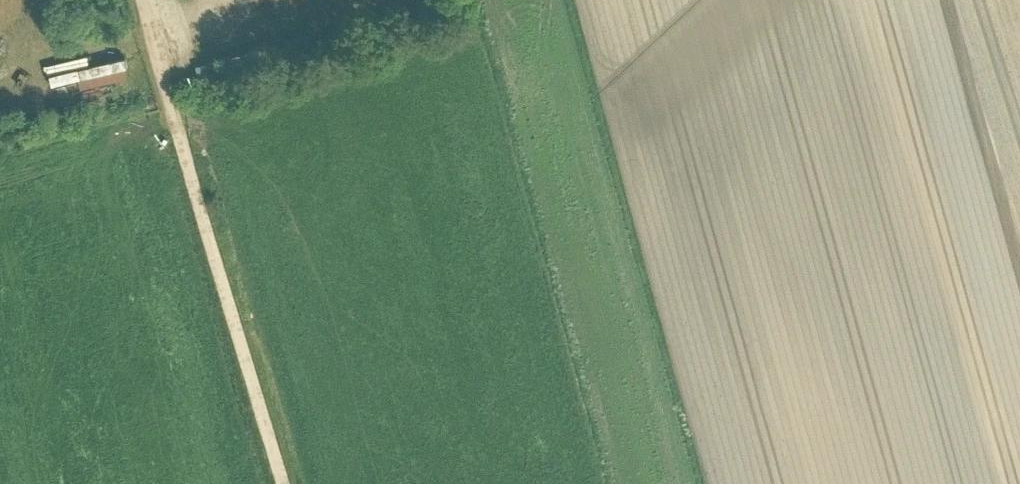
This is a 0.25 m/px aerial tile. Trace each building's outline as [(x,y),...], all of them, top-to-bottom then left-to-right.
[(74,87),(124,76),(119,55),(82,62),(81,55),(40,63),(44,83),(72,77),(74,87)]
